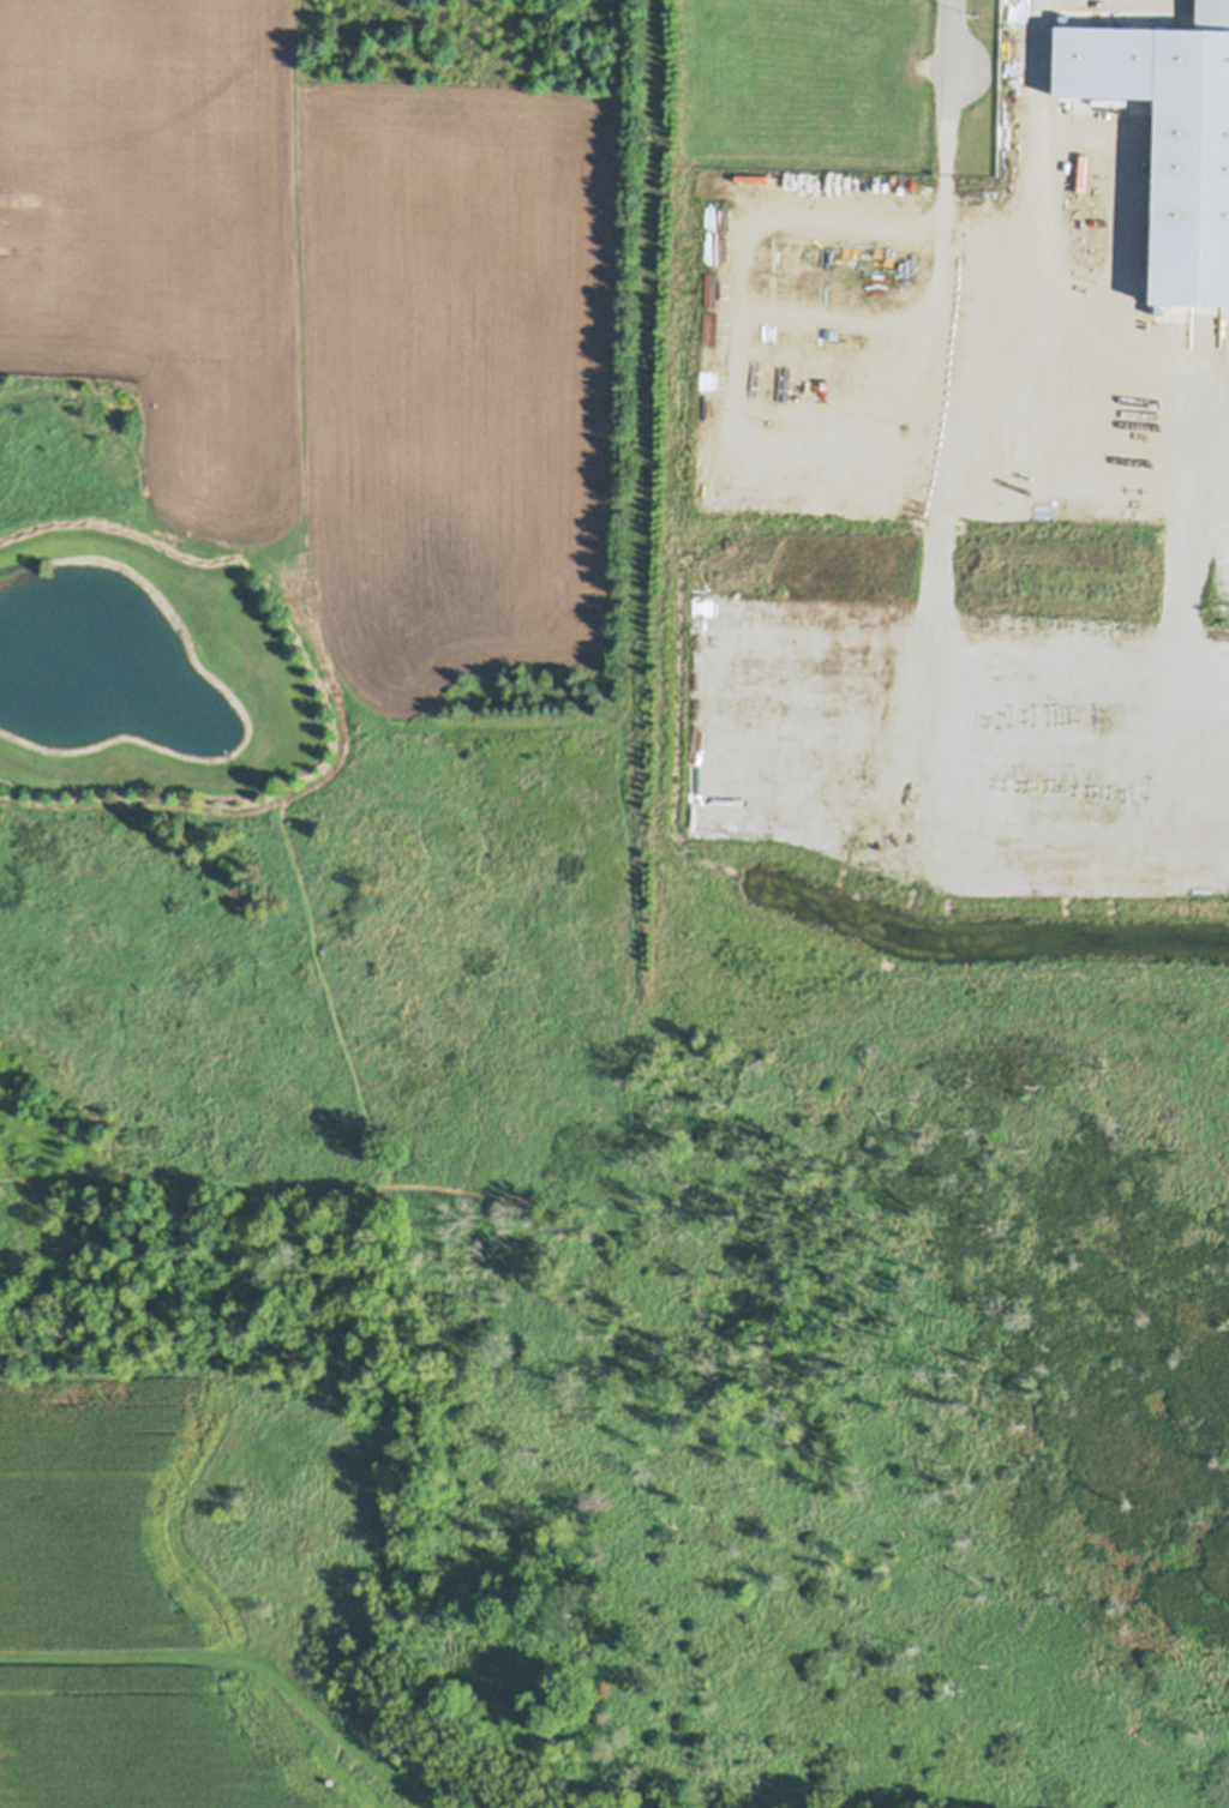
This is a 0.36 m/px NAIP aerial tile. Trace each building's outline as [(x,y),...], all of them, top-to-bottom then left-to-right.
[(1197,29),(1197,0),(1228,0),(1228,29),(1197,29)] [(1203,438),(1228,439),(1228,447),(1203,445),(1203,438)]
